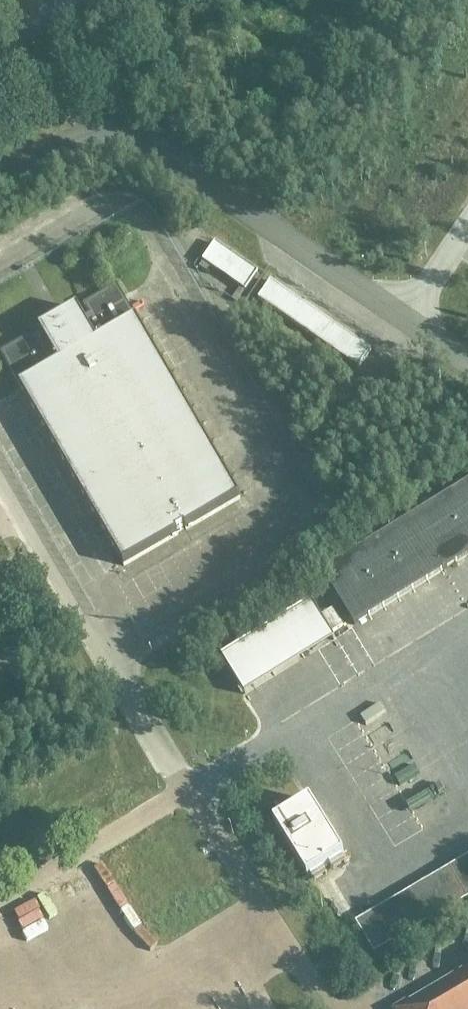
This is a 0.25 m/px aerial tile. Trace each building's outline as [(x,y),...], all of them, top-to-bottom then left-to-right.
[(359,368),(371,350),(271,281),(259,299),(359,368)] [(241,498),(125,299),(117,285),(84,304),(90,315),(71,326),(68,322),(57,329),(59,333),(46,340),(40,344),(34,334),(1,353),(124,566),(179,535),(177,533),(185,528),(187,530),(241,498)] [(467,555),(467,484),(323,574),(355,626),(467,555)] [(335,639),(312,602),(222,657),(246,695),(335,639)] [(334,609),(323,616),(334,632),(344,626),(334,609)] [(344,855),(311,800),(287,815),(279,803),(259,816),(267,829),(275,824),(308,878),(344,855)] [(358,924),(374,952),(467,897),(467,859),(358,924)] [(402,1008),(467,1008),(467,970),(402,1008)]
